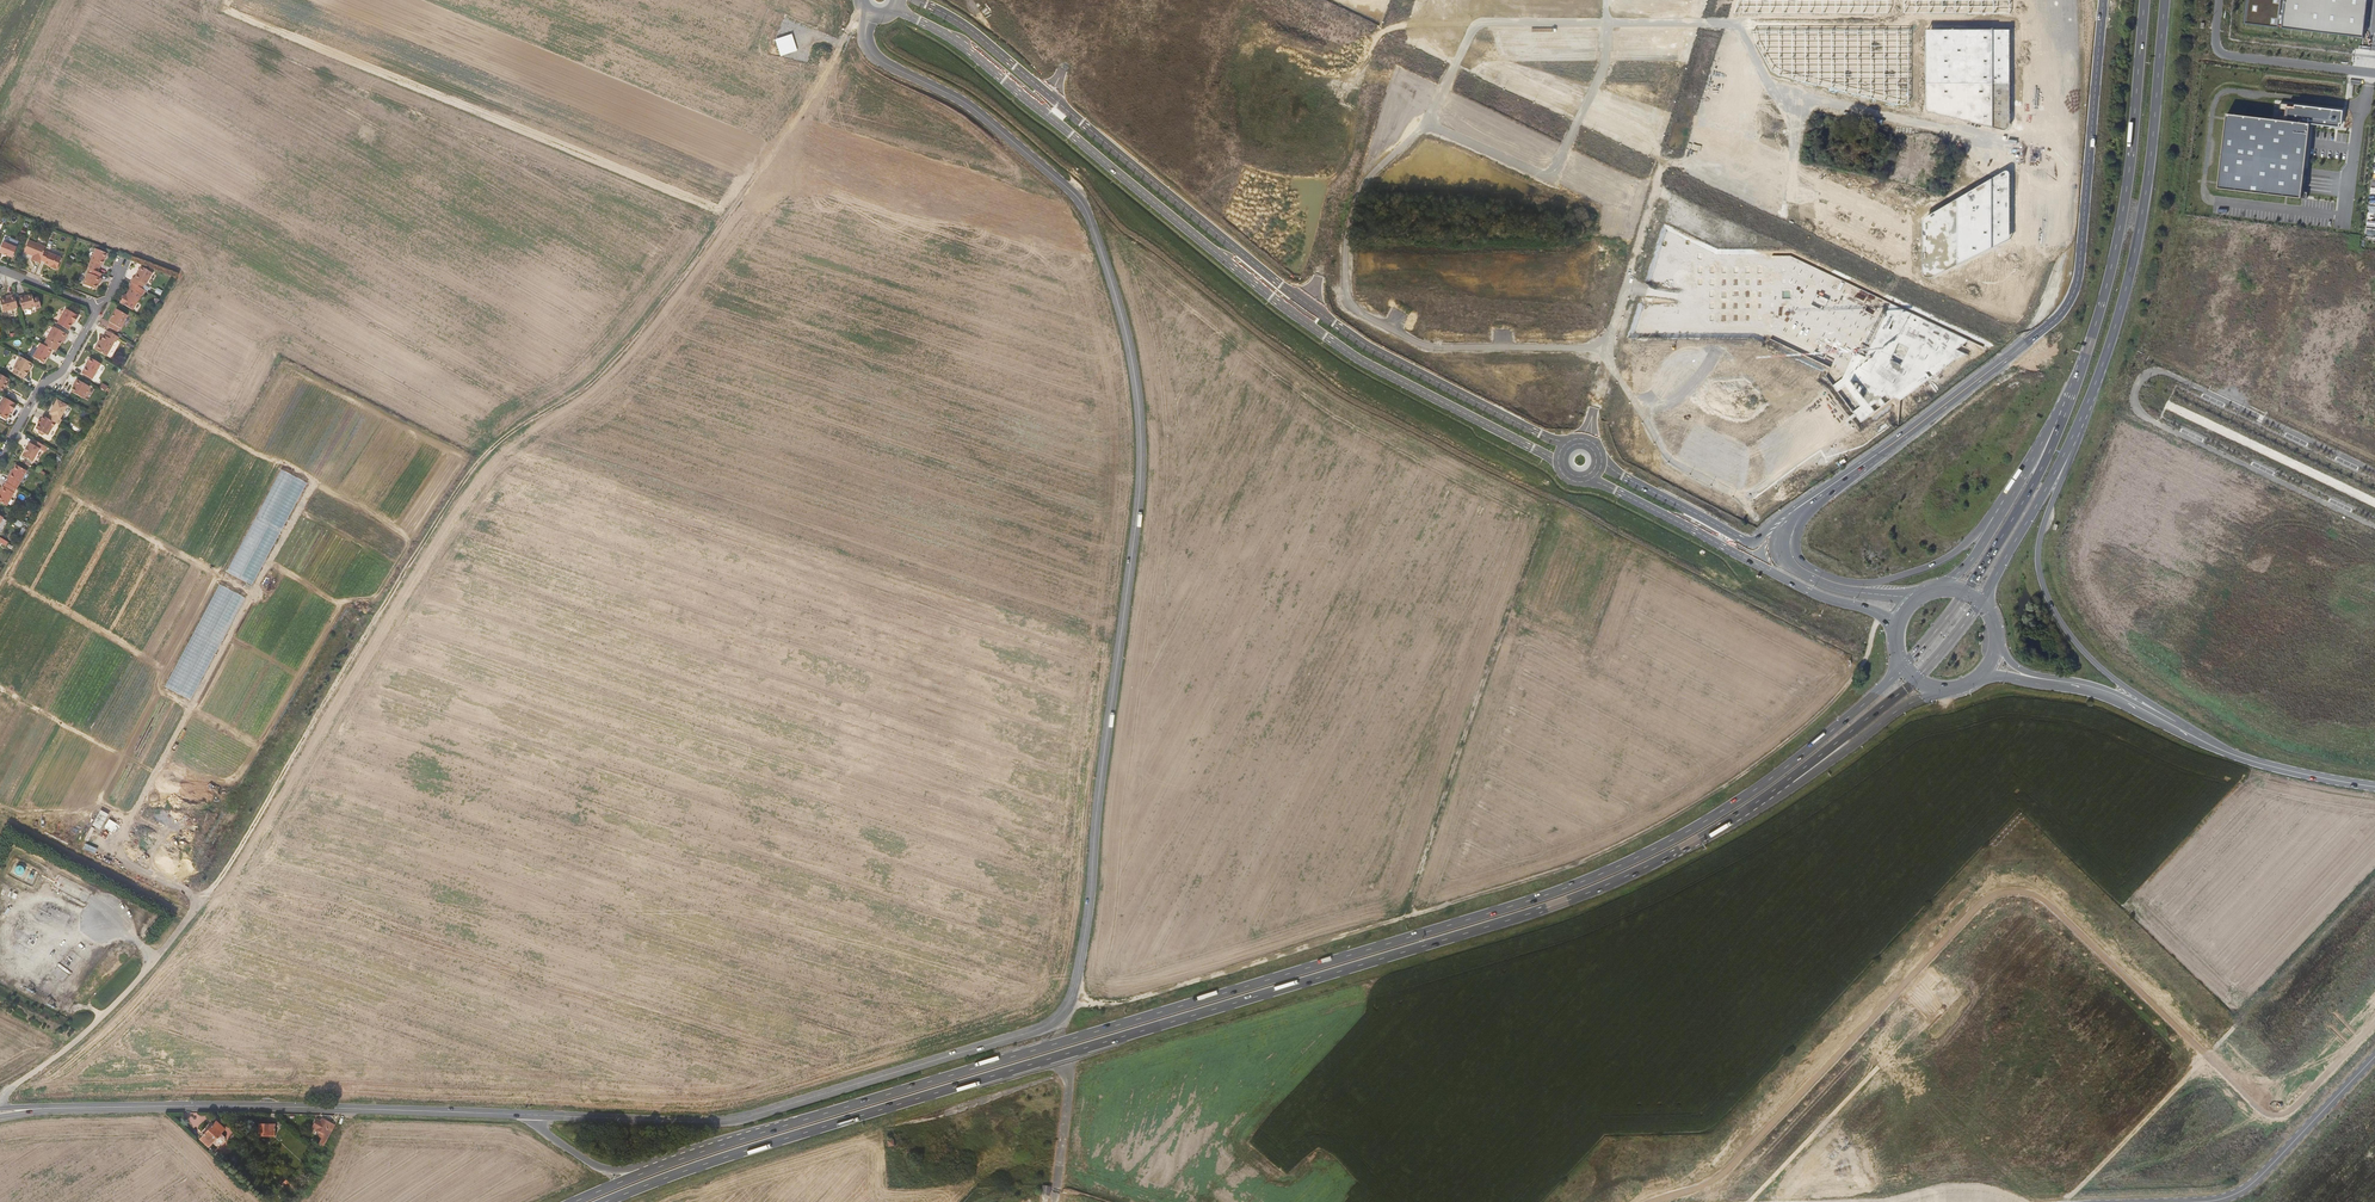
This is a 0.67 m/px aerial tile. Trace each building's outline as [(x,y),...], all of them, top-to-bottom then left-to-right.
[(1408,30),(1457,49),(1480,12),(1545,12),(1572,12),(1601,12),(1601,0),(1418,0),(1408,30)] [(1736,13),(1795,13),(1829,12),(1852,12),(1887,12),(1887,0),(1740,0),(1736,13)] [(1905,13),(2010,13),(2010,0),(1905,0),(1905,13)] [(2245,23),(2363,37),(2367,0),(2247,0),(2245,23)] [(1481,56),(1481,63),(1572,105),(1579,104),(1588,84),(1598,63),(1600,58),(1602,52),(1601,25),(1598,22),(1584,22),(1562,23),(1551,23),(1532,23),(1519,23),(1496,23),(1487,41),(1481,56)] [(1625,23),(1613,23),(1613,44),(1613,50),(1614,56),(1625,56),(1636,56),(1648,56),(1671,56),(1682,56),(1687,54),(1695,32),(1695,24),(1684,24),(1672,24),(1660,24),(1648,23),(1636,23),(1625,23)] [(1927,31),(1927,111),(1969,121),(2006,130),(2009,129),(2011,126),(2010,30),(1969,31),(1927,31)] [(1911,49),(1911,31),(1898,31),(1874,31),(1847,31),(1811,32),(1788,32),(1755,32),(1758,45),(1772,69),(1780,76),(1787,78),(1811,83),(1860,95),(1905,106),(1911,98),(1911,49)] [(1435,80),(1405,64),(1398,66),(1377,131),(1381,136),(1399,135),(1405,133),(1408,117),(1410,114),(1427,107),(1438,85),(1435,80)] [(1665,110),(1601,89),(1597,89),(1586,109),(1586,115),(1653,146),(1659,142),(1668,114),(1665,110)] [(1557,139),(1456,91),(1452,90),(1442,110),(1443,114),(1545,164),(1550,161),(1559,143),(1557,139)] [(2286,105),(2284,123),(2309,126),(2340,130),(2342,112),(2286,105)] [(2226,115),(2217,188),(2299,198),(2309,126),(2284,123),(2226,115)] [(1603,213),(1597,236),(1600,240),(1623,241),(1628,237),(1636,213),(1645,186),(1644,180),(1621,168),(1573,145),(1568,146),(1559,166),(1559,170),(1608,194),(1603,213)] [(2007,170),(1924,219),(1924,244),(1924,272),(1926,276),(1930,278),(1934,277),(1961,263),(2010,239),(2011,200),(2011,172),(2009,170),(2007,170)] [(1718,215),(1679,197),(1674,199),(1666,224),(1662,236),(1636,314),(1639,320),(1642,324),(1698,323),(1719,323),(1726,319),(1730,316),(1739,298),(1745,286),(1755,264),(1761,251),(1765,243),(1765,239),(1762,236),(1739,225),(1718,215)] [(45,251),(46,247),(29,240),(24,252),(31,255),(32,254),(34,255),(33,256),(32,260),(40,263),(41,260),(45,251)] [(3,242),(0,250),(0,253),(13,258),(17,247),(3,242)] [(104,265),(108,254),(97,249),(90,269),(99,272),(102,265),(104,258),(105,259),(103,265),(104,265)] [(62,258),(45,251),(41,260),(45,262),(45,263),(49,265),(51,266),(51,267),(51,268),(57,270),(62,258)] [(1835,271),(1821,265),(1816,268),(1817,295),(1817,315),(1822,320),(1833,320),(1853,321),(1870,321),(1874,318),(1881,305),(1885,298),(1883,294),(1846,277),(1835,271)] [(133,278),(131,282),(132,282),(142,288),(144,284),(146,285),(153,273),(141,266),(134,279),(133,278)] [(98,283),(99,283),(102,278),(94,275),(88,273),(83,284),(96,289),(97,285),(98,283)] [(142,295),(145,290),(142,288),(132,282),(129,288),(130,288),(126,296),(124,298),(123,297),(120,302),(133,310),(141,295),(142,295)] [(14,293),(9,294),(9,295),(6,296),(0,298),(4,312),(18,308),(14,293)] [(33,298),(32,294),(24,296),(24,295),(19,297),(23,310),(36,307),(36,309),(41,307),(38,296),(33,298)] [(58,323),(69,330),(73,323),(74,321),(75,321),(78,316),(66,309),(58,323)] [(127,315),(124,313),(117,309),(109,322),(110,322),(108,326),(117,331),(119,327),(120,328),(127,315)] [(1940,322),(1912,310),(1908,311),(1900,327),(1897,332),(1848,367),(1849,373),(1872,401),(1878,401),(1948,349),(1962,339),(1964,337),(1962,332),(1940,322)] [(63,340),(65,341),(69,335),(54,327),(47,339),(60,346),(62,342),(63,340)] [(116,342),(119,337),(108,331),(105,335),(104,335),(101,340),(99,343),(98,343),(94,349),(107,356),(115,341),(116,342)] [(50,354),(53,350),(41,343),(33,357),(44,363),(47,357),(49,353),(50,354)] [(1665,382),(1672,388),(1679,387),(1695,369),(1715,347),(1710,343),(1695,344),(1683,347),(1676,352),(1671,355),(1664,362),(1662,371),(1662,377),(1665,382)] [(32,363),(20,356),(14,368),(15,369),(13,373),(23,379),(25,375),(27,375),(29,371),(28,371),(30,368),(32,363)] [(89,362),(86,366),(82,373),(92,379),(101,364),(90,357),(88,362),(89,362)] [(7,383),(9,379),(0,374),(0,390),(2,391),(4,387),(7,383)] [(76,385),(74,387),(72,391),(78,395),(83,398),(90,386),(77,379),(74,384),(76,385)] [(17,404),(4,397),(0,404),(0,416),(6,420),(11,411),(13,412),(17,404)] [(56,423),(59,424),(62,420),(60,419),(68,405),(57,400),(50,413),(51,414),(48,418),(56,423)] [(56,423),(48,418),(43,416),(41,420),(39,423),(36,428),(39,429),(40,432),(42,434),(45,433),(48,435),(53,426),(54,427),(56,423)] [(41,450),(44,445),(33,439),(31,443),(30,442),(22,456),(32,462),(40,449),(41,450)] [(4,481),(16,487),(25,470),(14,463),(11,469),(10,472),(9,471),(6,476),(7,476),(4,481)] [(16,487),(4,481),(2,486),(1,485),(0,487),(0,502),(5,505),(16,487)] [(226,573),(253,586),(276,538),(275,538),(273,543),(266,540),(258,555),(253,553),(252,554),(239,548),(226,573)] [(185,698),(190,700),(213,657),(211,656),(209,659),(207,658),(189,691),(188,691),(185,698)] [(319,1149),(333,1126),(320,1119),(318,1122),(313,1119),(309,1127),(317,1132),(322,1135),(320,1139),(316,1146),(319,1149)] [(216,1120),(207,1130),(216,1138),(220,1134),(225,1128),(216,1120)] [(269,1134),(269,1123),(256,1123),(256,1134),(269,1134)] [(216,1138),(207,1130),(197,1140),(207,1149),(212,1143),(216,1138)] [(216,1138),(212,1143),(216,1146),(219,1145),(224,1140),(224,1137),(220,1134),(216,1138)] [(242,1143),(233,1134),(229,1138),(238,1146),(242,1143)] [(219,1154),(214,1149),(209,1154),(214,1159),(219,1154)] [(1052,1186),(1043,1185),(1042,1194),(1051,1195),(1052,1186)]
